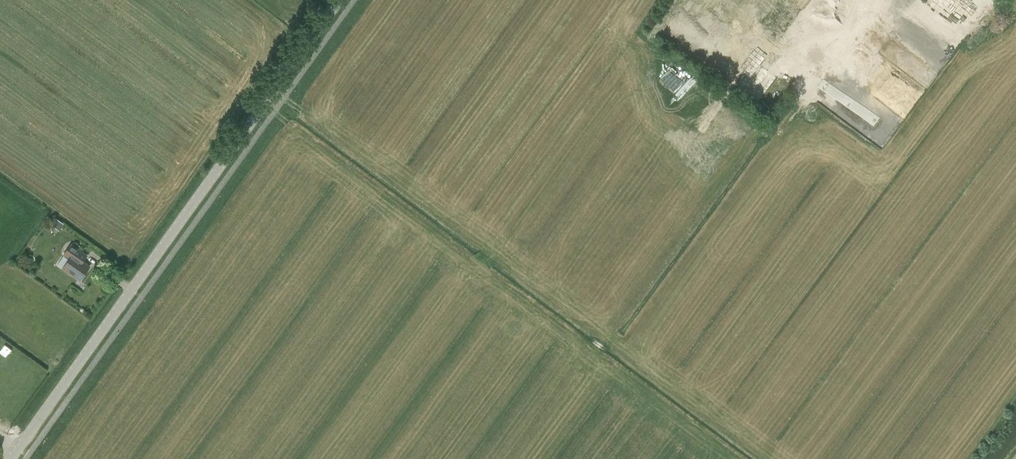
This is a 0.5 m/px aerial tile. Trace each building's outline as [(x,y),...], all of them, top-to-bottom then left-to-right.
[(779,10),(785,0),(763,0),(779,10)] [(953,31),(911,1),(841,100),(883,129),(953,31)] [(55,218),(51,224),(58,230),(63,223),(55,218)] [(78,279),(88,265),(77,257),(81,251),(78,250),(70,243),(62,254),(68,258),(61,267),(78,279)] [(3,353),(9,357),(14,350),(8,346),(3,353)]
